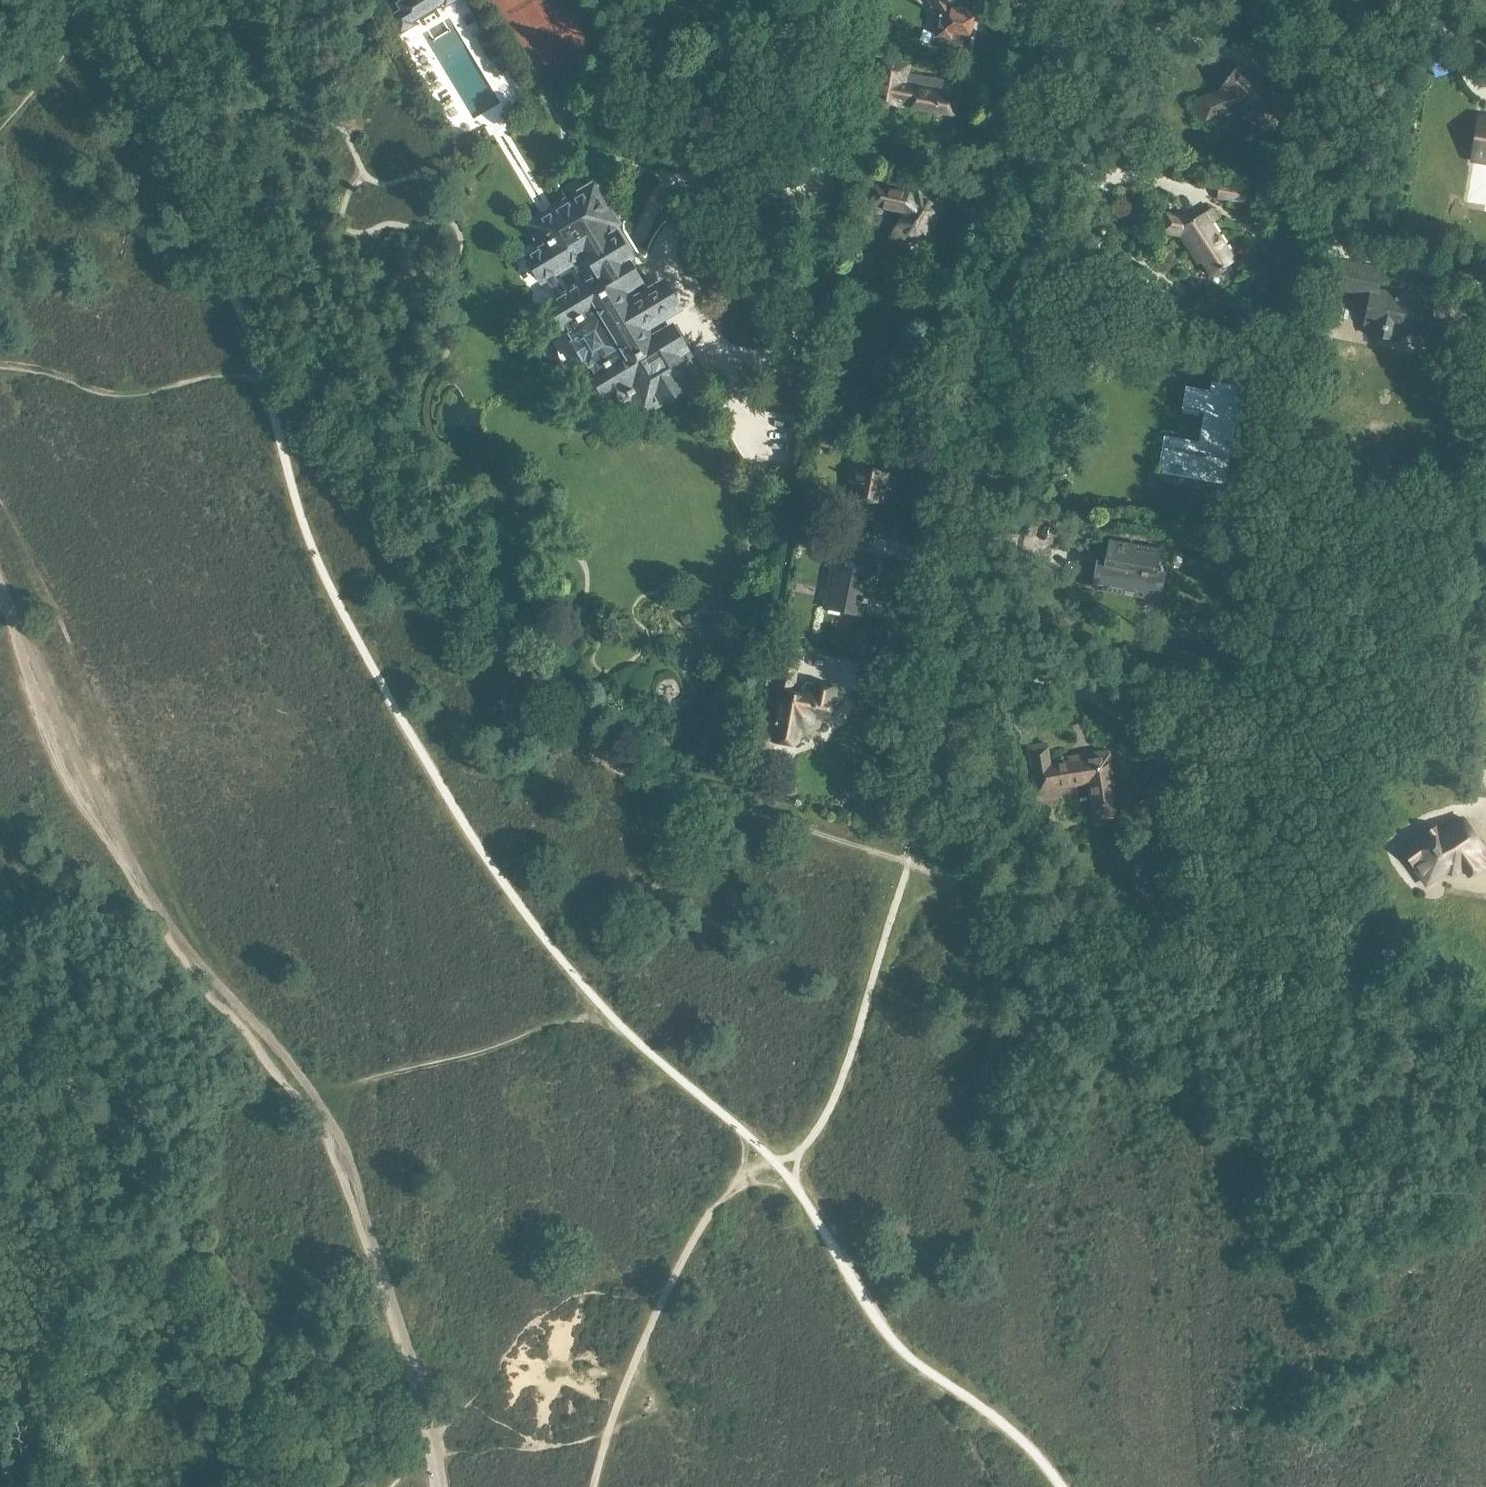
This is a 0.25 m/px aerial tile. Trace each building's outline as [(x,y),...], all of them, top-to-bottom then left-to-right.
[(459,0),(402,0),(396,3),(400,10),(389,16),(401,35),(416,26),(415,23),(444,5),(446,8),(459,0)] [(939,14),(933,47),(954,51),(955,46),(970,48),(972,35),(971,35),(975,11),(952,7),(947,0),(929,0),(939,14)] [(875,54),(872,67),(880,69),(877,82),(879,82),(876,101),(956,116),(960,95),(941,92),(943,80),(910,75),(913,63),(882,58),(883,56),(875,54)] [(1217,92),(1194,102),(1202,121),(1241,105),(1273,129),(1290,105),(1237,65),(1217,92)] [(1470,164),(1485,167),(1485,113),(1478,112),(1470,164)] [(861,156),(860,166),(873,169),(875,158),(861,156)] [(897,223),(898,226),(893,234),(904,242),(908,236),(920,244),(943,210),(924,197),(923,198),(874,187),(877,172),(857,168),(853,187),(862,189),(855,226),(870,229),(874,209),(902,215),(897,223)] [(566,197),(552,206),(546,210),(541,212),(524,223),(539,247),(524,256),(542,286),(548,282),(556,296),(546,303),(564,333),(569,330),(570,332),(568,333),(572,340),(570,342),(583,363),(585,362),(590,369),(591,368),(593,370),(588,373),(606,403),(609,401),(615,411),(631,401),(642,419),(710,378),(703,366),(677,323),(675,325),(673,323),(652,335),(650,331),(684,310),(664,277),(630,299),(629,294),(645,284),(632,263),(636,260),(628,245),(617,228),(623,225),(596,179),(566,197)] [(1219,198),(1245,203),(1245,202),(1257,204),(1259,192),(1221,185),(1219,198)] [(1194,252),(1210,277),(1234,262),(1212,227),(1220,222),(1212,210),(1190,224),(1186,218),(1166,214),(1161,233),(1181,237),(1191,253),(1194,252)] [(1344,263),(1339,289),(1370,295),(1365,325),(1368,325),(1366,336),(1383,339),(1399,342),(1401,332),(1419,335),(1422,318),(1431,320),(1436,298),(1406,292),(1405,297),(1378,292),(1382,271),(1344,263)] [(849,278),(841,276),(839,286),(847,288),(849,278)] [(1200,442),(1165,436),(1159,472),(1226,484),(1237,418),(1240,418),(1249,400),(1241,396),(1237,395),(1238,386),(1212,382),(1210,390),(1187,386),(1183,409),(1205,413),(1200,442)] [(849,458),(848,469),(853,470),(851,482),(854,483),(852,497),(885,502),(887,487),(890,488),(892,487),(893,486),(894,484),(894,483),(894,481),(894,478),(893,477),(891,475),(889,475),(867,471),(869,461),(849,458)] [(810,519),(804,547),(832,552),(838,524),(810,519)] [(1106,558),(1098,557),(1093,586),(1122,591),(1123,587),(1139,590),(1138,594),(1162,599),(1168,566),(1159,564),(1162,552),(1109,543),(1106,558)] [(867,616),(878,560),(834,551),(828,581),(832,582),(827,608),(867,616)] [(762,737),(762,739),(763,741),(763,742),(764,744),(766,745),(767,746),(769,746),(771,746),(773,745),(775,744),(778,742),(794,745),(799,741),(801,733),(807,734),(819,726),(820,720),(828,720),(833,717),(834,711),(836,711),(838,710),(841,710),(843,708),(845,706),(846,704),(847,701),(847,698),(847,695),(846,692),(844,690),(842,687),(839,685),(835,684),(832,684),(829,683),(825,684),(821,685),(806,682),(805,686),(803,686),(801,695),(792,693),(794,682),(797,683),(802,655),(778,650),(772,678),(777,679),(776,690),(780,691),(780,692),(775,721),(766,719),(763,735),(762,737)] [(1049,743),(1028,746),(1038,801),(1062,797),(1060,788),(1089,783),(1095,820),(1123,815),(1123,813),(1187,784),(1175,757),(1151,768),(1152,772),(1116,788),(1109,749),(1068,756),(1069,761),(1052,763),(1049,743)] [(1485,850),(1462,817),(1440,832),(1436,825),(1403,848),(1427,883),(1447,869),(1451,875),(1463,867),(1469,875),(1482,866),(1485,867),(1485,850)]
